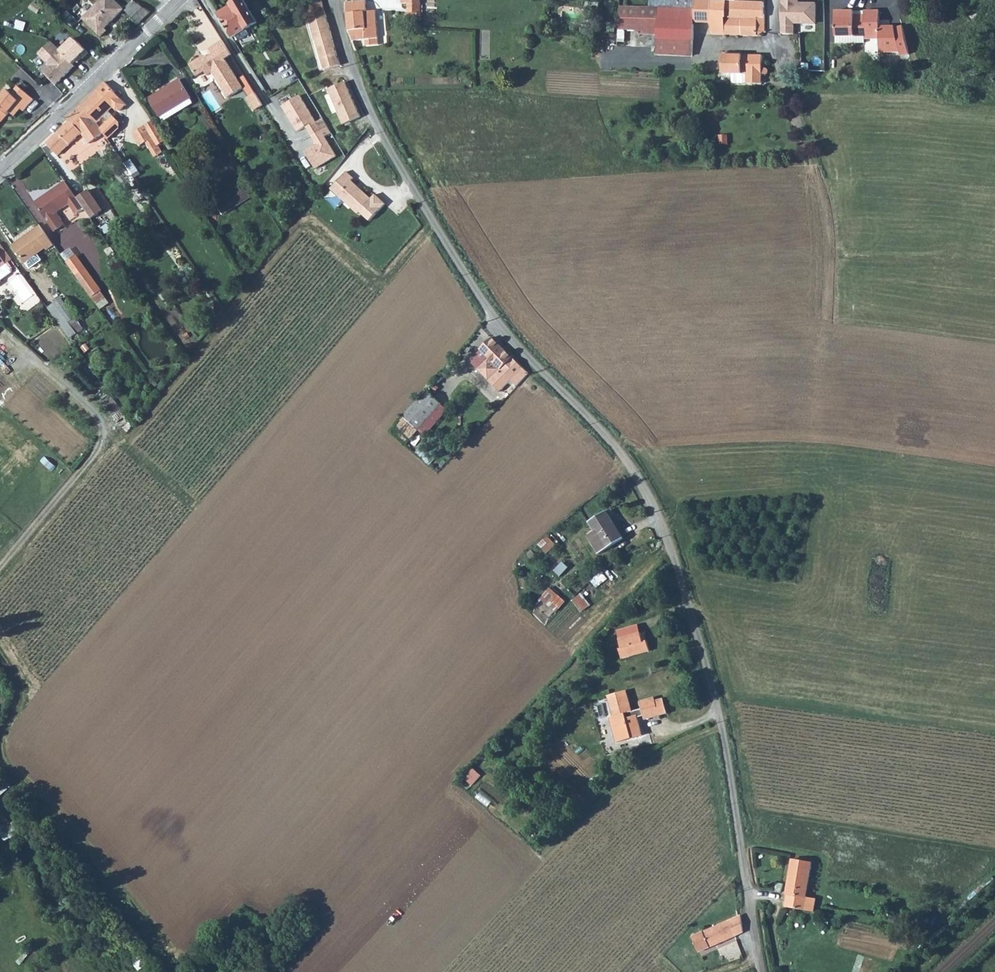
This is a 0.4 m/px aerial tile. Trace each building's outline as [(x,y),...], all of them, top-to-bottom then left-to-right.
[(82,17),(102,37),(108,31),(106,29),(125,10),(124,9),(115,0),(99,0),(82,17)] [(257,23),(243,0),(239,0),(231,5),(232,7),(219,15),(232,38),(257,23)] [(326,15),(321,0),(313,0),(313,1),(311,2),(309,0),(307,0),(306,1),(306,3),(304,3),(308,20),(326,15)] [(346,2),(348,31),(350,31),(353,40),(365,39),(366,46),(377,45),(375,11),(366,11),(364,0),(346,2)] [(400,4),(407,4),(406,20),(419,20),(419,0),(400,0),(400,4)] [(583,8),(598,10),(599,1),(584,0),(583,8)] [(657,31),(656,54),(692,56),(694,23),(694,0),(649,0),(648,7),(618,6),(617,29),(657,31)] [(710,24),(711,0),(705,0),(694,0),(694,23),(710,24)] [(710,35),(740,35),(741,36),(756,36),(764,32),(762,2),(733,1),(733,0),(714,0),(711,0),(710,24),(710,35)] [(781,34),(795,34),(796,24),(818,24),(819,3),(801,3),(801,0),(782,0),(781,34)] [(132,1),(124,9),(125,10),(138,23),(149,13),(148,11),(134,1),(132,1)] [(902,27),(894,29),(894,27),(879,27),(879,11),(835,12),(836,44),(864,44),(863,40),(878,39),(879,53),(899,53),(900,57),(909,54),(902,27)] [(308,20),(314,42),(315,42),(331,36),(326,15),(308,20)] [(315,42),(324,69),(340,65),(331,36),(315,42)] [(208,56),(202,56),(189,64),(196,76),(204,71),(207,76),(212,73),(227,97),(243,87),(225,59),(231,55),(222,40),(208,48),(212,54),(213,56),(209,58),(208,56)] [(39,57),(49,67),(42,73),(55,88),(88,55),(73,41),(60,53),(51,44),(39,57)] [(722,74),(731,74),(731,83),(761,83),(761,75),(766,75),(767,73),(767,69),(766,68),(761,68),(762,56),(722,55),(722,74)] [(147,99),(159,117),(162,122),(192,103),(178,80),(160,91),(161,94),(156,97),(154,95),(147,99)] [(345,81),(328,88),(343,123),(360,116),(345,81)] [(80,107),(96,124),(104,117),(106,123),(100,129),(103,133),(107,140),(118,130),(118,123),(108,112),(115,106),(113,104),(119,98),(105,83),(80,107)] [(15,88),(10,93),(23,104),(19,109),(22,112),(30,101),(15,88)] [(10,112),(14,115),(19,109),(23,104),(10,93),(6,90),(0,97),(0,123),(10,112)] [(263,105),(255,93),(247,98),(254,110),(263,105)] [(300,96),(282,106),(297,132),(307,127),(311,134),(327,126),(324,120),(318,122),(300,96)] [(45,143),(57,156),(81,134),(89,144),(103,133),(100,129),(96,124),(80,107),(67,119),(69,121),(45,143)] [(152,121),(132,134),(140,146),(145,143),(154,157),(162,153),(157,145),(164,141),(152,121)] [(332,133),(327,126),(311,134),(317,145),(307,150),(317,168),(338,157),(326,137),(332,133)] [(354,177),(347,171),(331,188),(359,213),(372,198),(361,188),(360,190),(357,187),(357,185),(352,180),(354,177)] [(60,222),(62,221),(56,213),(68,204),(75,214),(83,208),(76,198),(65,182),(35,203),(55,232),(63,226),(60,222)] [(76,198),(83,208),(91,219),(102,211),(87,190),(76,198)] [(193,204),(197,210),(210,202),(206,196),(193,204)] [(25,263),(37,255),(45,249),(47,250),(53,245),(39,226),(12,245),(25,263)] [(6,263),(12,259),(0,244),(0,255),(6,263)] [(1,283),(1,280),(12,272),(6,263),(0,255),(0,284),(1,283)] [(25,263),(29,268),(40,260),(37,255),(25,263)] [(66,264),(73,274),(83,267),(76,257),(66,264)] [(73,274),(91,298),(100,291),(83,267),(73,274)] [(54,304),(76,334),(82,329),(61,300),(54,304)] [(528,373),(492,337),(480,350),(480,351),(475,357),(482,364),(476,369),(500,392),(512,379),(515,376),(521,382),(528,373)] [(512,379),(518,385),(521,382),(515,376),(512,379)] [(441,403),(426,390),(395,426),(410,439),(441,403)] [(113,416),(118,422),(126,416),(121,409),(113,416)] [(588,536),(599,554),(623,539),(607,511),(589,522),(595,531),(588,536)] [(557,611),(567,599),(551,586),(541,597),(557,611)] [(580,591),(573,599),(583,609),(590,601),(580,591)] [(619,637),(625,657),(651,650),(648,638),(645,639),(642,630),(619,637)] [(612,725),(616,739),(630,734),(631,739),(642,736),(636,717),(643,715),(641,709),(632,711),(626,691),(607,696),(613,717),(615,724),(612,725)] [(641,709),(643,715),(645,720),(659,716),(654,701),(653,698),(639,701),(641,709)] [(654,701),(659,716),(667,714),(663,698),(654,701)] [(616,739),(617,743),(631,739),(630,734),(616,739)] [(462,778),(472,787),(481,778),(471,768),(462,778)] [(786,907),(815,912),(818,898),(808,897),(813,863),(792,859),(786,895),(788,896),(786,907)] [(741,915),(693,937),(699,952),(744,933),(741,915)]
